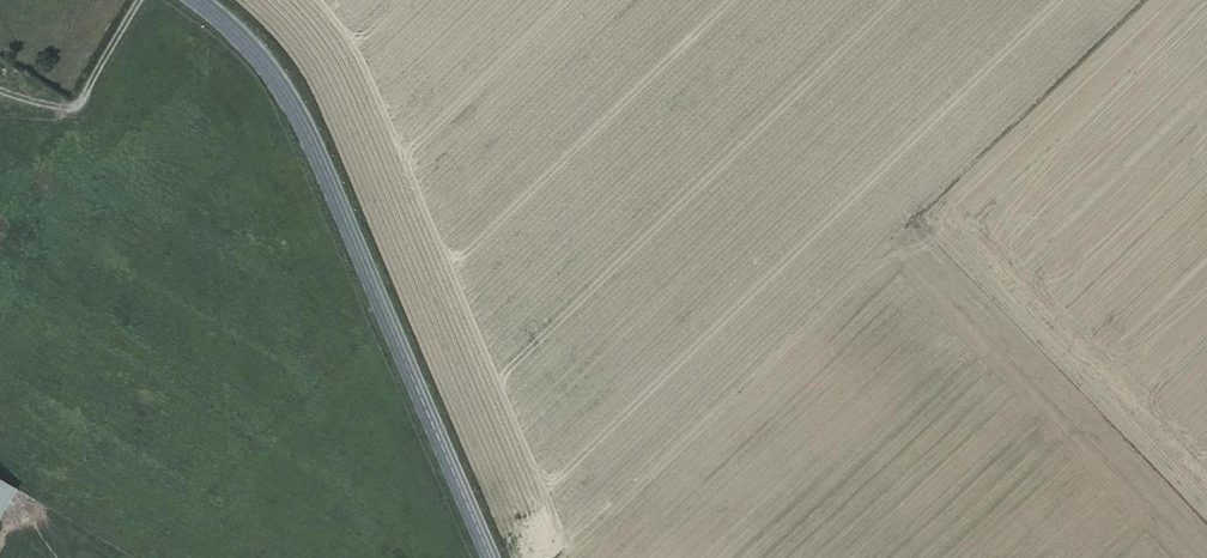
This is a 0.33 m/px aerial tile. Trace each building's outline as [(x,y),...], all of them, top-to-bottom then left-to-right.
[(10,223),(0,217),(0,238),(10,223)]
